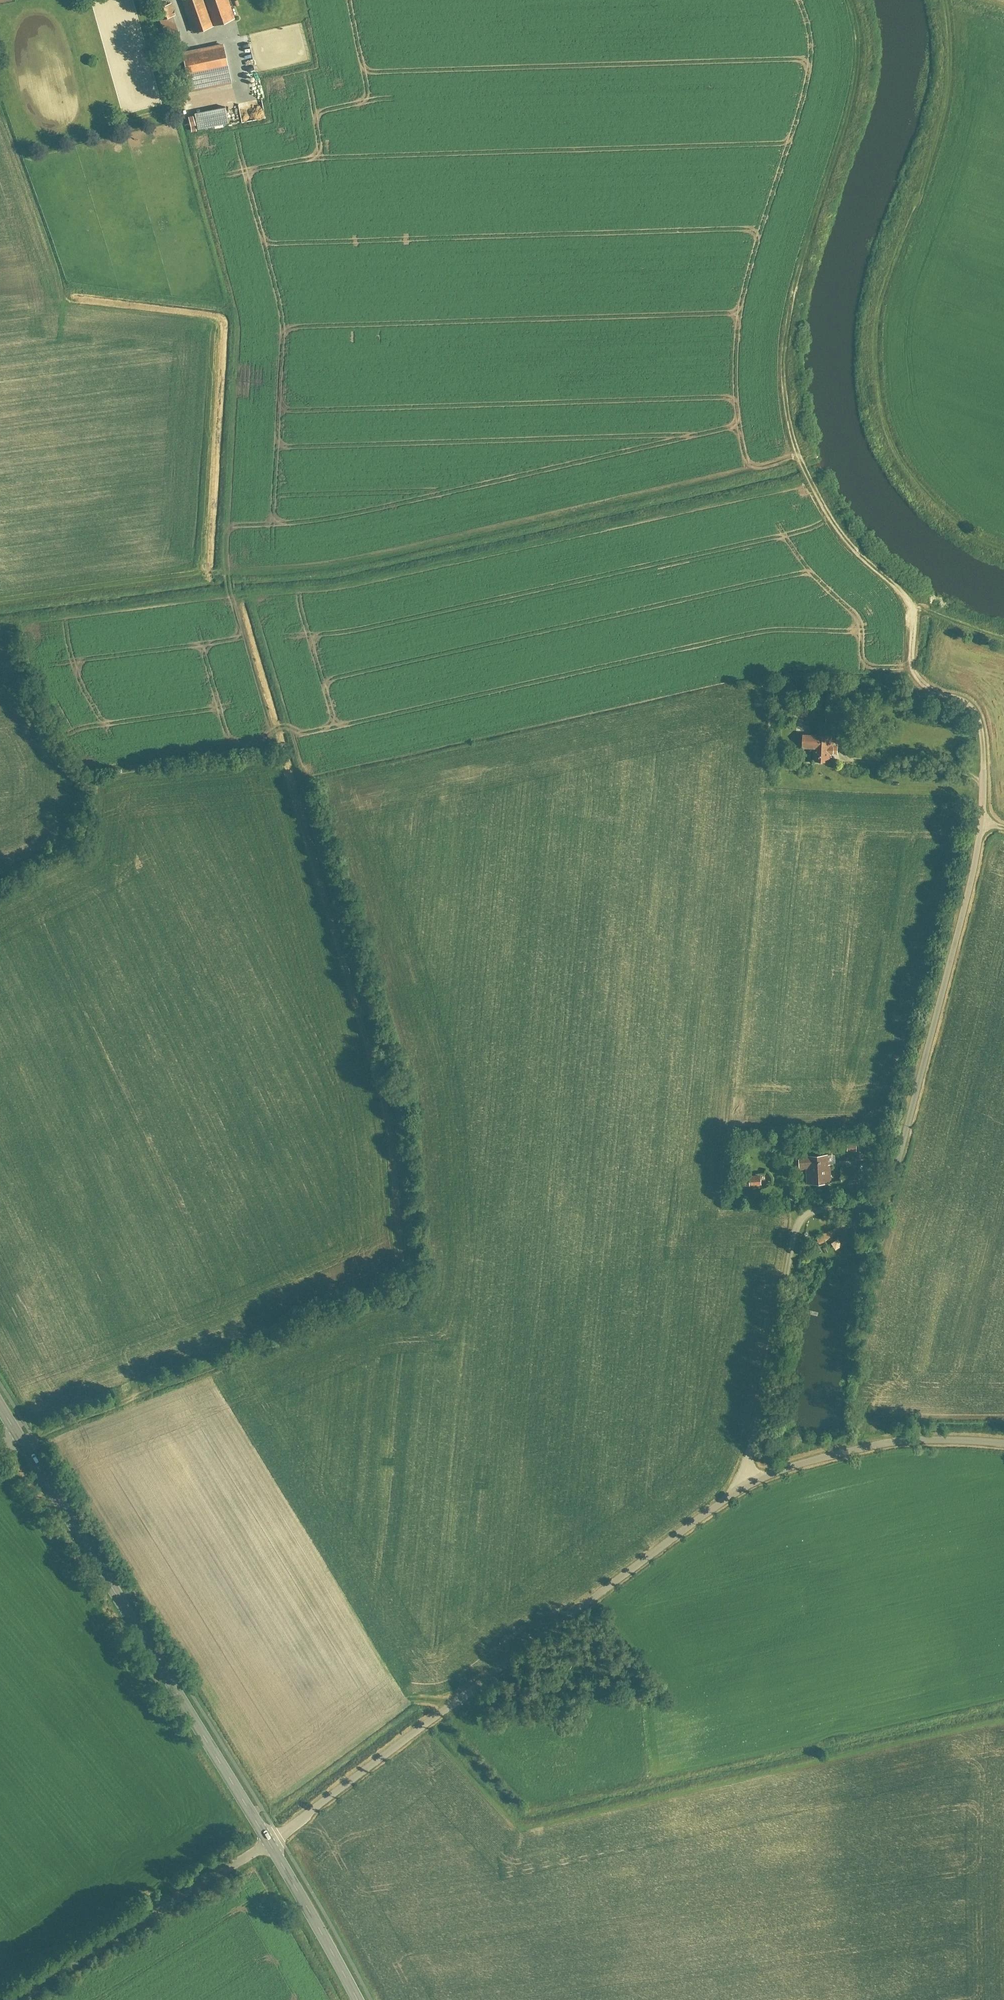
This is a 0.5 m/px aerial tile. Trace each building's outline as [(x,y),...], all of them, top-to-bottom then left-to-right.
[(195,33),(213,26),(203,0),(190,0),(183,3),(195,33)] [(219,27),(243,18),(237,0),(209,0),(219,27)] [(154,8),(161,26),(178,20),(172,2),(154,8)] [(183,56),(192,93),(235,83),(227,46),(183,56)] [(197,116),(199,130),(230,125),(228,111),(197,116)] [(804,735),(803,748),(815,748),(815,757),(831,757),(831,754),(837,755),(837,746),(832,746),(833,736),(804,735)] [(801,1156),(801,1160),(792,1160),(792,1171),(801,1171),(802,1185),(822,1185),(822,1156),(801,1156)] [(836,1167),(836,1184),(858,1184),(859,1167),(836,1167)] [(742,1177),(741,1189),(758,1189),(758,1177),(742,1177)]
